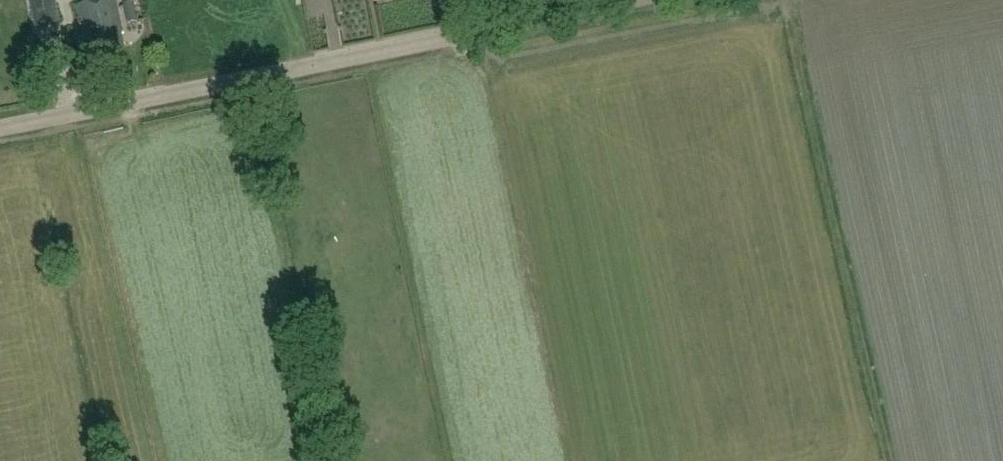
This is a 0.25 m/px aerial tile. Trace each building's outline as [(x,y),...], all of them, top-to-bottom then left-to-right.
[(35,26),(59,22),(55,0),(30,0),(35,26)] [(76,5),(81,30),(86,29),(89,40),(85,41),(89,60),(125,53),(120,30),(121,30),(114,0),(98,0),(76,5)] [(133,1),(125,2),(128,23),(137,21),(133,1)]
